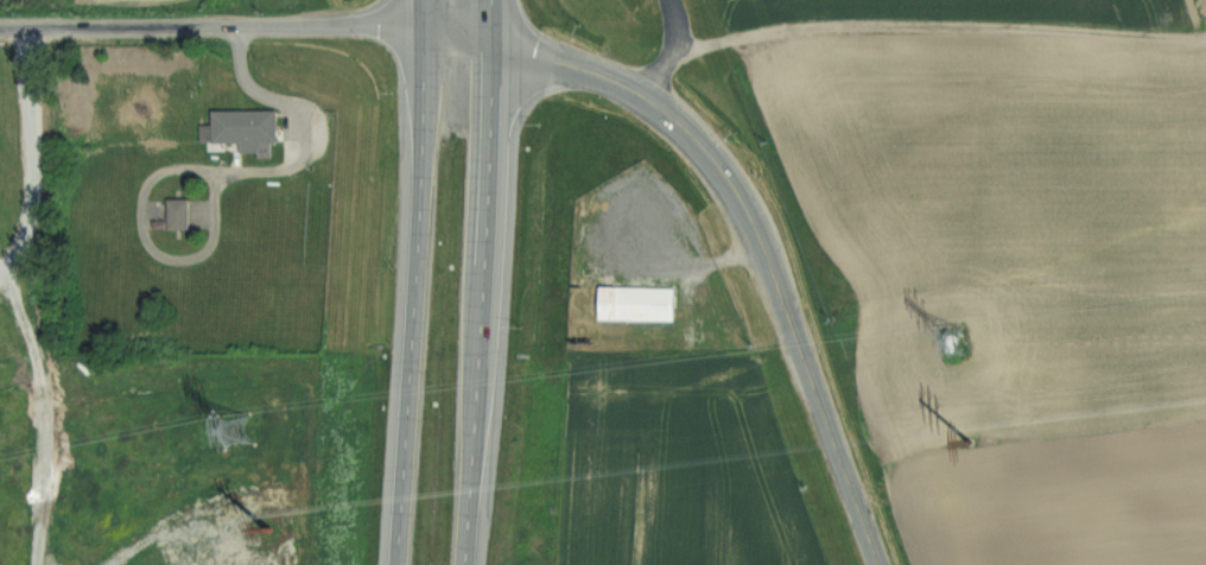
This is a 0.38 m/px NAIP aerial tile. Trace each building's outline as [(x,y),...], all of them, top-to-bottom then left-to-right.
[(220,109),(283,108),(283,140),(267,140),(267,152),(246,152),(246,142),(231,142),(231,152),(212,152),(211,141),(204,141),(203,122),(220,122),(220,109)] [(173,198),(174,229),(196,229),(196,197),(173,198)] [(607,284),(680,285),(680,319),(607,319),(607,284)]
